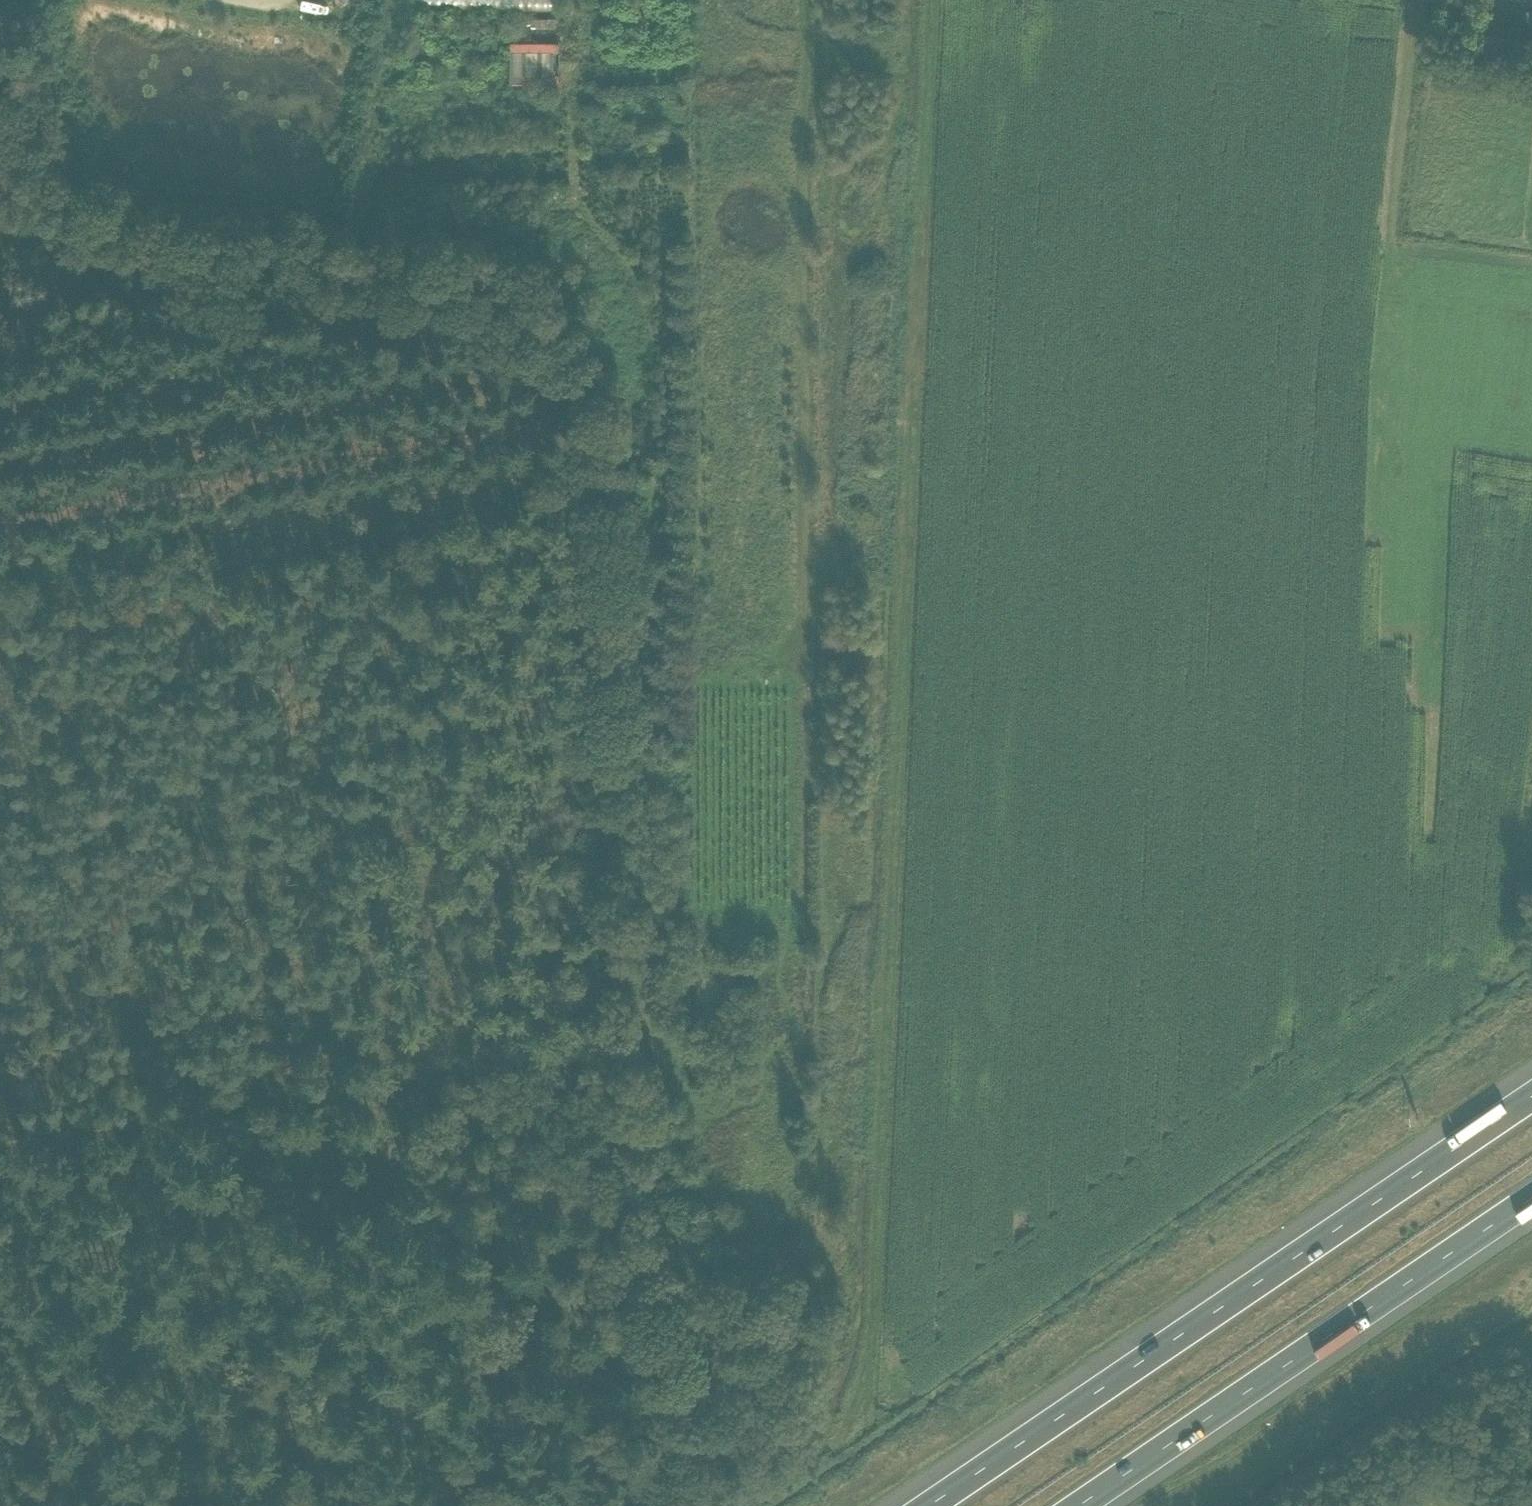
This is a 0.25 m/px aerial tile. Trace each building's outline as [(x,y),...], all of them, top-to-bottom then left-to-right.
[(561,82),(561,41),(509,42),(510,82),(561,82)]
